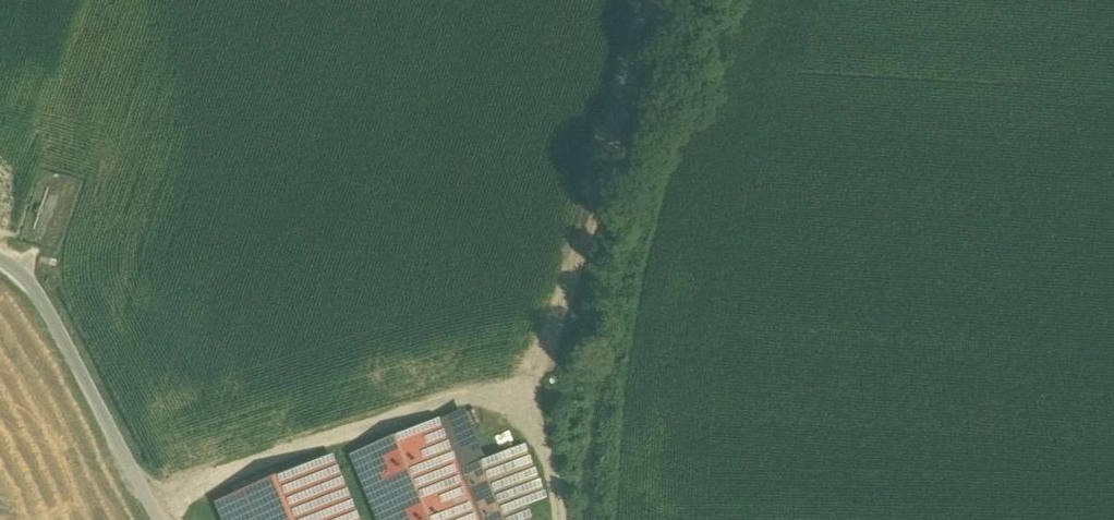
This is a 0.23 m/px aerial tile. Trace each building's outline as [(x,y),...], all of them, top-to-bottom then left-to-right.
[(511,454),(466,471),(445,420),(353,457),(379,519),(539,519),(511,454)]
